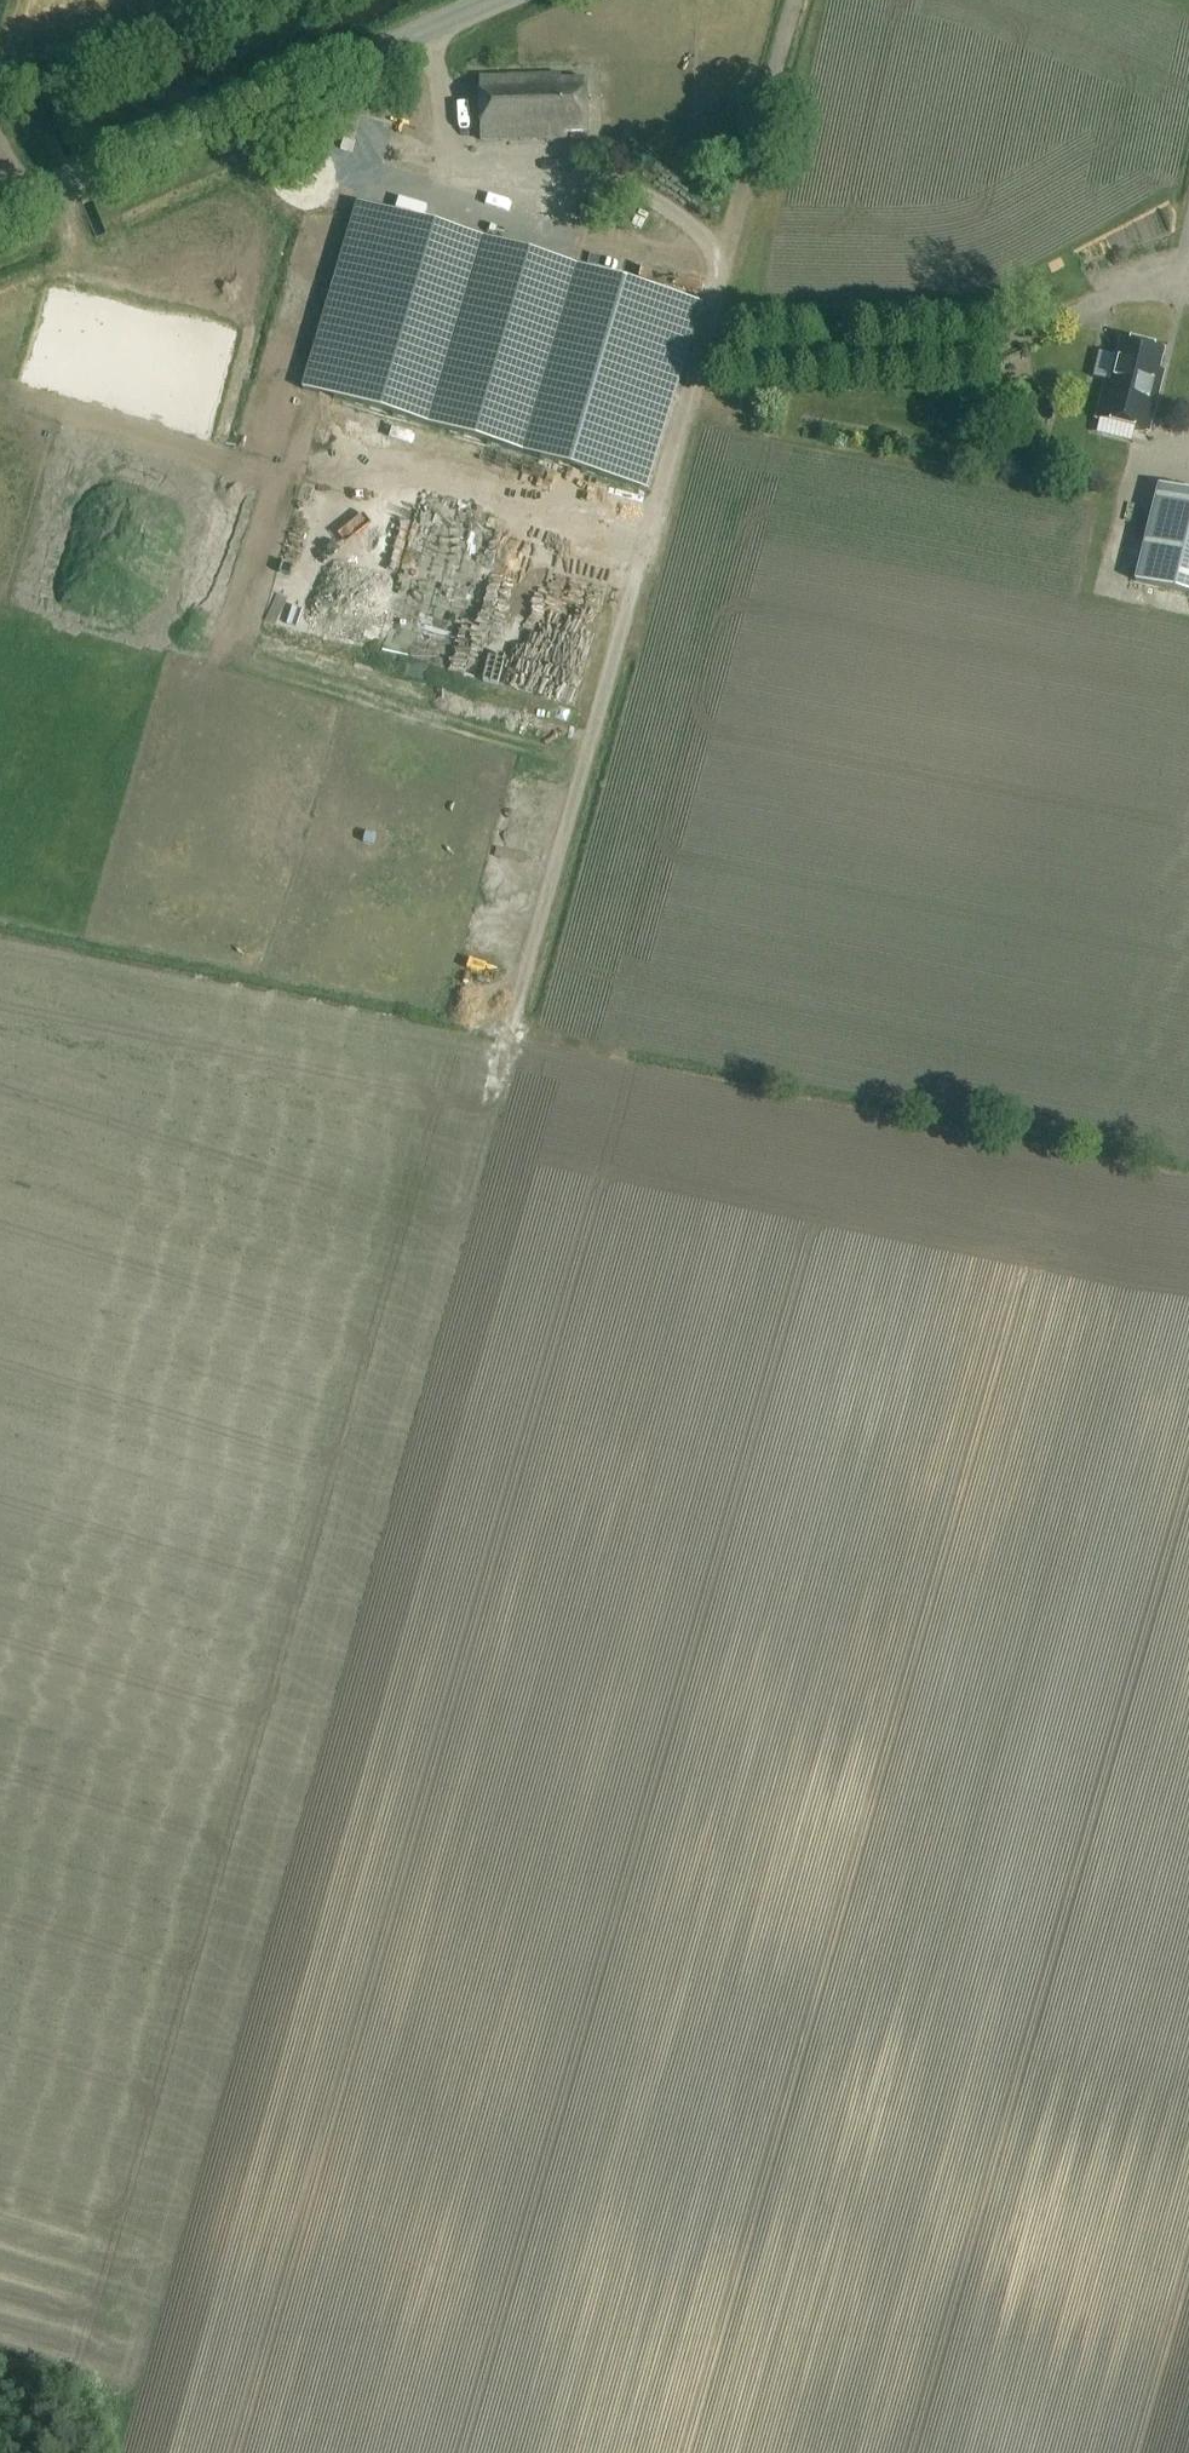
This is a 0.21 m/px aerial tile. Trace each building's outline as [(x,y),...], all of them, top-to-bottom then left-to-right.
[(567,138),(567,134),(588,133),(587,78),(557,78),(557,76),(480,77),(480,139),(567,138)] [(647,492),(702,306),(358,204),(303,391),(647,492)] [(1148,432),(1159,386),(1155,384),(1163,352),(1122,341),(1111,384),(1107,383),(1097,420),(1148,432)] [(1136,583),(1188,596),(1188,494),(1159,487),(1136,583)] [(352,543),(346,576),(358,578),(364,545),(352,543)]
